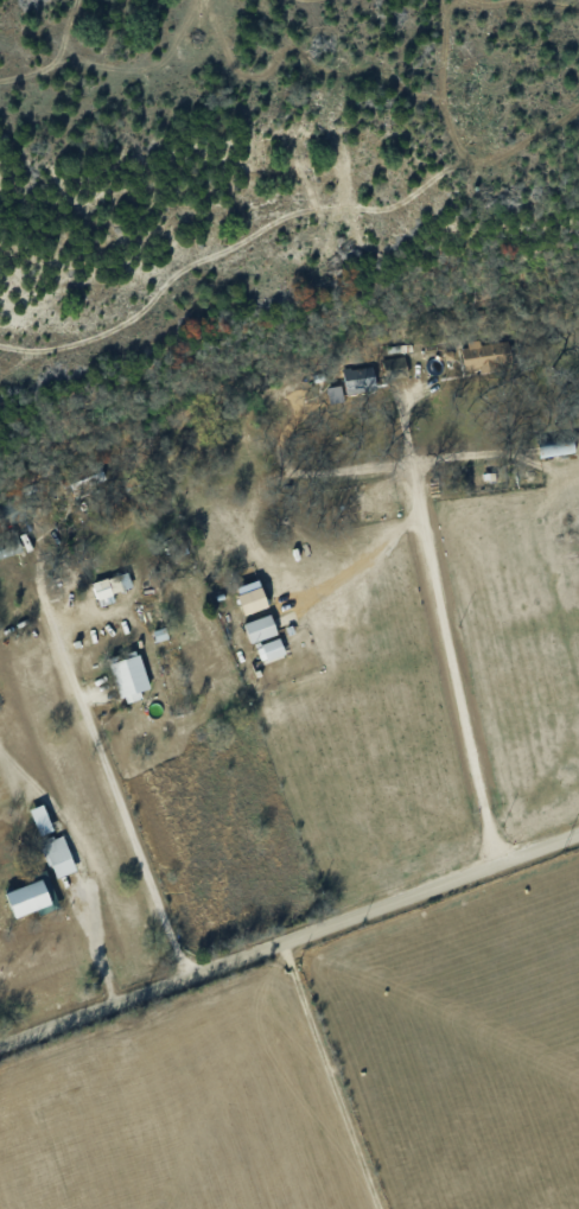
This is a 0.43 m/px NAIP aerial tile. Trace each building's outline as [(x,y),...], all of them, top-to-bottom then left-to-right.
[(408,373),(407,356),(385,358),(386,374),(408,373)] [(344,371),(349,392),(379,385),(374,364),(344,371)] [(115,601),(113,593),(134,587),(129,572),(94,583),(101,605),(115,601)] [(267,605),(266,584),(241,584),(242,606),(267,605)] [(279,634),(272,614),(245,624),(253,644),(279,634)] [(258,647),(263,662),(287,655),(282,639),(258,647)] [(140,692),(152,689),(141,653),(113,661),(125,704),(142,699),(140,692)] [(55,830),(45,805),(31,810),(41,836),(55,830)] [(57,878),(78,870),(65,835),(44,843),(57,878)] [(18,918),(55,904),(46,879),(9,893),(18,918)]
